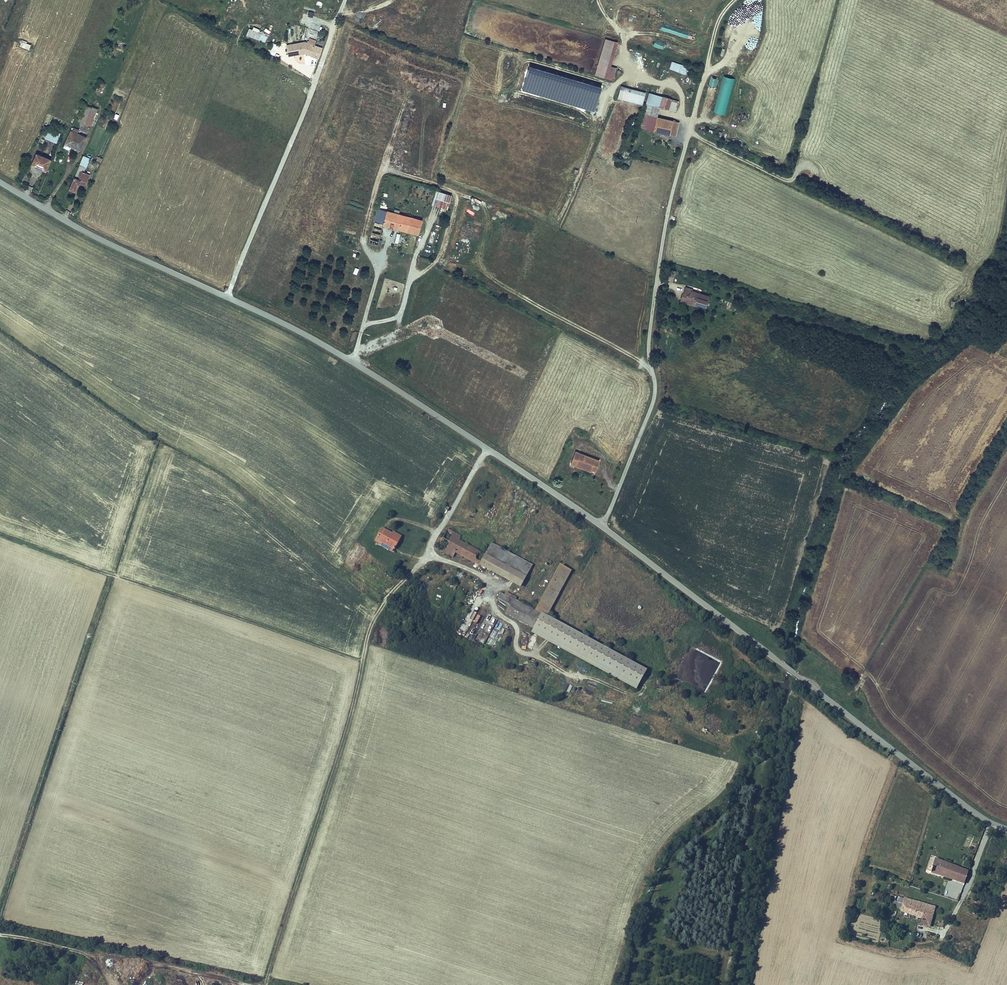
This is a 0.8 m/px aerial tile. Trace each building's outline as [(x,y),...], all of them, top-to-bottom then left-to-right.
[(302,14),(300,25),(308,27),(311,17),(302,14)] [(252,30),(248,28),(245,37),(265,43),(269,30),(265,29),(264,32),(252,28),(252,30)] [(607,37),(595,33),(584,71),(591,73),(601,76),(605,63),(600,62),(607,37)] [(302,49),(305,41),(296,38),(278,41),(280,52),(295,49),(294,47),(296,47),(302,49)] [(294,47),(295,49),(304,52),(308,42),(305,41),(302,49),(296,47),(294,47)] [(312,44),(308,42),(304,52),(309,54),(312,44)] [(669,69),(686,75),(689,67),(672,61),(669,69)] [(713,112),(725,115),(734,79),(722,76),(713,112)] [(99,81),(91,78),(90,81),(93,83),(90,88),(95,90),(99,81)] [(708,116),(718,81),(711,79),(701,114),(708,116)] [(655,104),(658,95),(637,89),(632,109),(644,112),(647,102),(655,104)] [(658,95),(655,104),(661,106),(664,97),(658,95)] [(85,104),(78,102),(71,118),(78,120),(85,104)] [(85,104),(78,120),(84,123),(91,106),(85,104)] [(644,112),(632,109),(627,123),(640,127),(644,112)] [(644,112),(640,127),(665,133),(667,122),(671,124),(672,120),(644,112)] [(65,128),(59,142),(74,148),(79,135),(70,131),(72,127),(67,126),(66,129),(65,128)] [(55,132),(44,128),(40,137),(51,142),(55,132)] [(30,153),(26,164),(39,170),(44,158),(30,153)] [(83,156),(77,154),(76,157),(74,161),(80,164),(83,156)] [(68,175),(63,188),(67,190),(70,184),(72,184),(75,176),(73,176),(72,177),(70,176),(75,167),(78,168),(80,164),(74,161),(68,175)] [(77,170),(78,168),(75,167),(70,176),(72,177),(73,176),(75,176),(73,182),(79,184),(84,173),(77,170)] [(445,191),(430,186),(425,201),(441,206),(445,191)] [(368,218),(363,238),(373,240),(378,221),(414,231),(418,218),(372,204),(368,218)] [(362,217),(357,237),(363,238),(368,218),(362,217)] [(431,227),(422,257),(426,259),(435,228),(431,227)] [(676,273),(672,271),(668,282),(673,283),(676,273)] [(685,288),(685,287),(679,285),(676,293),(681,295),(680,298),(691,301),(699,304),(702,294),(693,291),(685,288)] [(681,295),(676,293),(674,298),(690,304),(691,301),(680,298),(681,295)] [(564,462),(575,466),(576,463),(586,467),(588,468),(589,468),(593,458),(570,449),(564,462)] [(509,503),(501,523),(509,526),(517,506),(509,503)] [(491,520),(496,510),(489,507),(485,517),(491,520)] [(394,537),(386,532),(376,527),(370,540),(373,542),(375,540),(389,547),(394,537)] [(485,570),(491,560),(484,556),(452,538),(454,534),(442,528),(431,548),(445,554),(447,550),(485,570)] [(389,547),(375,540),(373,542),(373,543),(387,551),(389,547)] [(490,544),(484,556),(491,560),(485,570),(514,585),(526,565),(490,544)] [(564,571),(552,565),(529,609),(536,613),(540,615),(541,614),(564,571)] [(439,583),(446,587),(458,594),(460,589),(442,579),(439,583)] [(505,595),(504,598),(499,595),(495,593),(492,599),(504,605),(500,613),(527,627),(534,613),(507,599),(509,597),(505,595)] [(642,668),(541,614),(540,615),(536,613),(526,631),(631,688),(642,668)] [(489,629),(496,622),(491,618),(485,625),(489,629)] [(922,865),(945,872),(950,858),(928,850),(925,859),(924,858),(922,865)] [(950,858),(945,872),(959,877),(964,864),(950,858)] [(902,891),(898,906),(919,911),(917,916),(927,918),(932,898),(902,891)]
